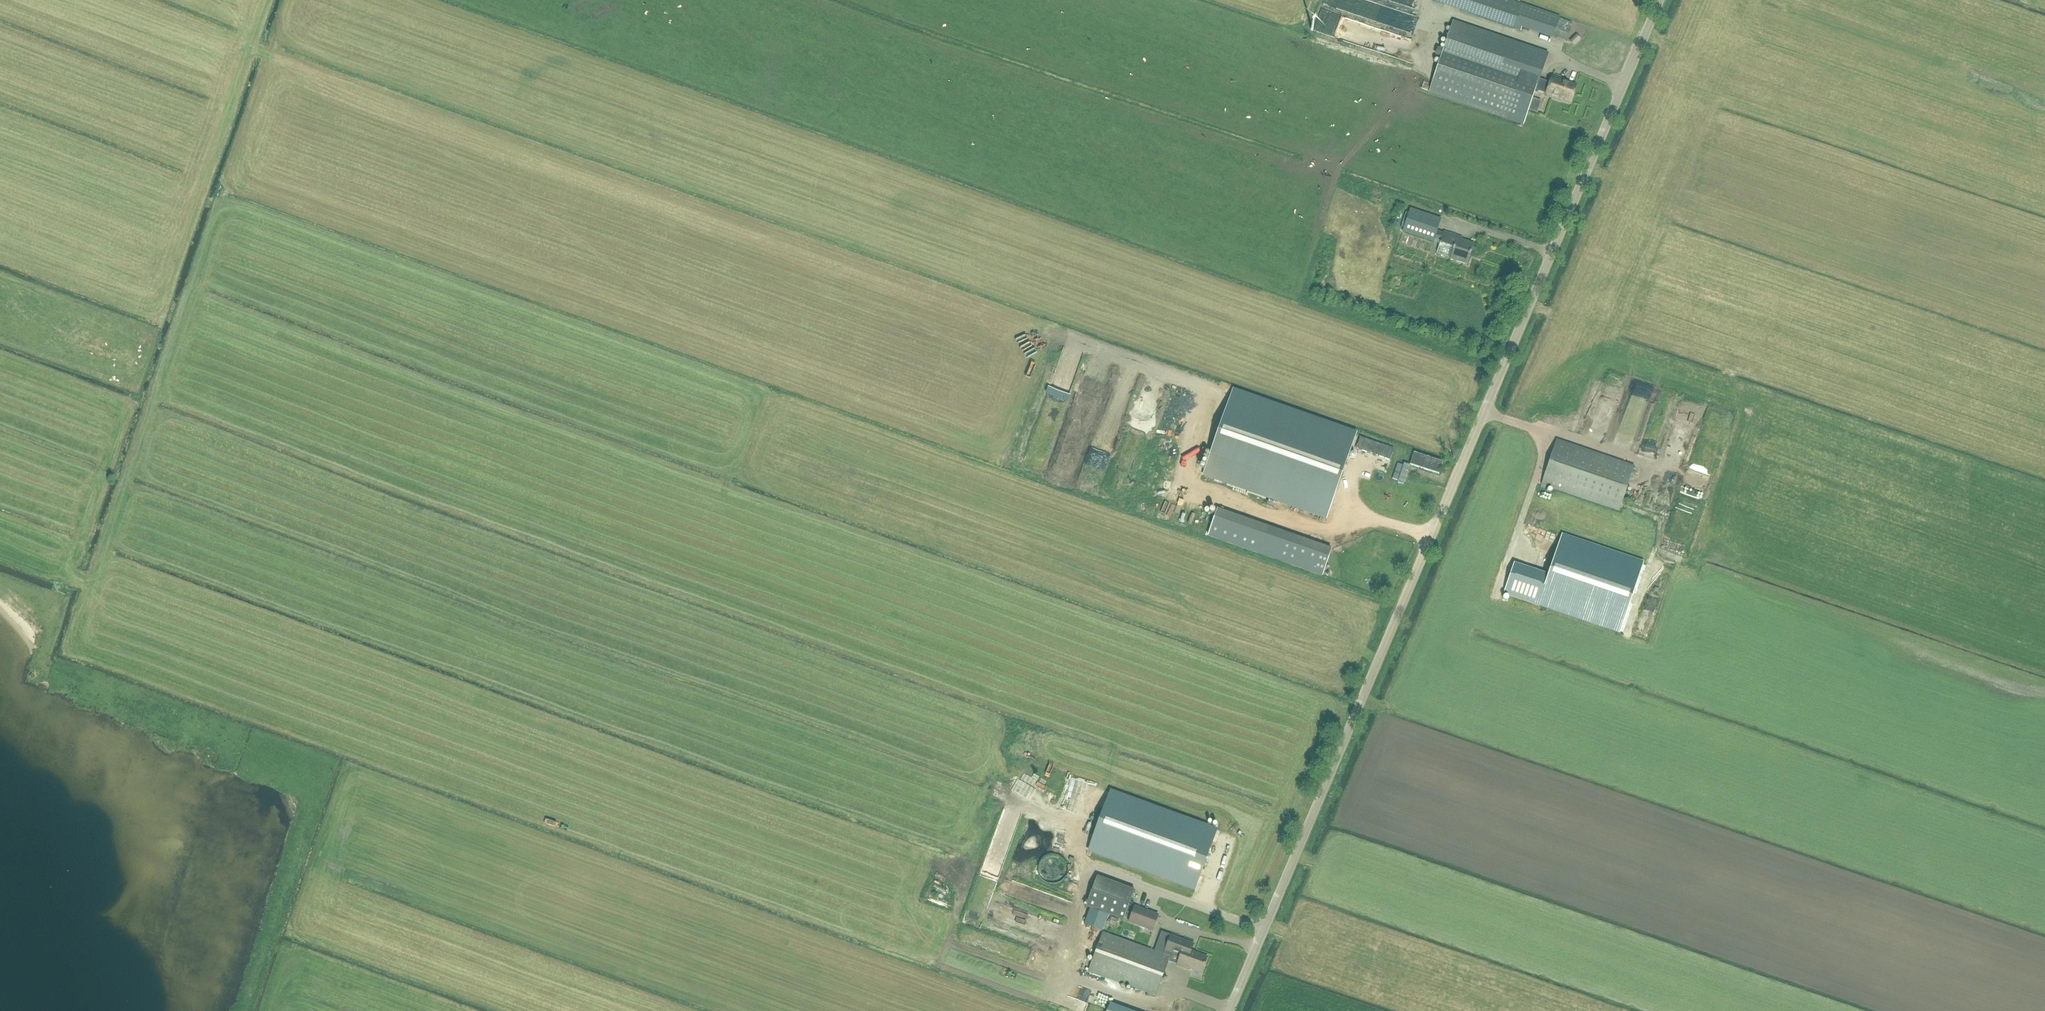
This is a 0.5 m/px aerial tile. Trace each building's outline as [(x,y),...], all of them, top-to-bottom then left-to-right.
[(1354,0),(1325,0),(1324,3),(1350,13),(1354,0)] [(1433,3),(1514,30),(1514,31),(1520,33),(1521,29),(1551,39),(1551,37),(1566,42),(1572,24),(1557,19),(1558,17),(1508,0),(1434,0),(1433,3)] [(1453,22),(1429,91),(1523,124),(1533,93),(1537,95),(1538,93),(1545,95),(1545,96),(1560,101),(1560,100),(1568,102),(1573,86),(1559,82),(1560,81),(1551,78),(1549,83),(1537,79),(1545,53),(1453,22)] [(1443,234),(1436,231),(1440,219),(1409,209),(1402,232),(1433,242),(1439,244),(1435,254),(1449,259),(1466,265),(1473,244),(1461,240),(1462,238),(1443,231),(1443,234)] [(1399,275),(1403,263),(1394,260),(1391,273),(1399,275)] [(1399,290),(1400,281),(1392,280),(1391,289),(1399,290)] [(1356,434),(1232,391),(1203,475),(1326,518),(1356,434)] [(1618,511),(1633,468),(1556,442),(1542,485),(1618,511)] [(1443,463),(1413,454),(1410,465),(1439,475),(1443,463)] [(1331,550),(1217,510),(1208,536),(1322,576),(1331,550)] [(1640,564),(1561,537),(1548,576),(1515,565),(1505,594),(1539,605),(1539,603),(1618,630),(1640,564)] [(1194,890),(1215,832),(1109,793),(1088,851),(1194,890)] [(1036,865),(1035,869),(1036,873),(1037,877),(1041,880),(1044,882),(1049,883),(1053,882),(1057,880),(1060,877),(1062,873),(1063,869),(1062,865),(1060,861),(1057,858),(1053,856),(1049,855),(1044,856),(1041,858),(1037,861),(1036,865)] [(1084,907),(1122,921),(1133,891),(1095,877),(1084,907)] [(996,918),(999,910),(975,901),(972,910),(996,918)] [(1158,915),(1134,906),(1128,923),(1152,932),(1158,915)] [(1129,941),(1131,934),(1123,932),(1121,938),(1129,941)] [(1169,956),(1164,954),(1164,955),(1102,933),(1088,972),(1156,996),(1168,962),(1177,965),(1176,967),(1188,971),(1189,970),(1201,975),(1208,957),(1191,951),(1194,945),(1192,944),(1189,951),(1189,952),(1188,952),(1187,953),(1188,953),(1186,958),(1179,955),(1181,951),(1172,947),(1169,956)] [(1189,951),(1192,944),(1170,936),(1167,945),(1161,943),(1160,947),(1166,949),(1164,954),(1169,956),(1172,947),(1181,951),(1179,955),(1186,958),(1188,953),(1187,953),(1188,952),(1189,952),(1189,951)]
